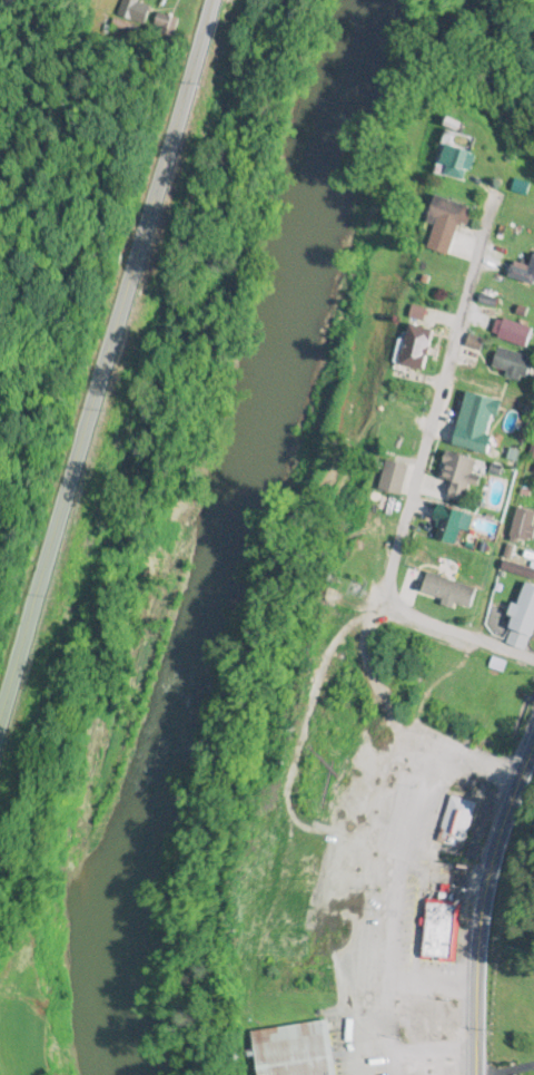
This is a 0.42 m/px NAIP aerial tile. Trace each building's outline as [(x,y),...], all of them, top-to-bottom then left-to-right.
[(466,183),(478,141),(453,134),(441,176),(466,183)] [(458,235),(468,208),(436,196),(427,223),(458,235)] [(533,285),(533,260),(532,267),(515,262),(511,279),(533,285)] [(528,350),(533,332),(533,331),(506,320),(499,339),(528,350)] [(428,372),(436,333),(413,327),(404,366),(428,372)] [(527,381),(533,360),(500,348),(492,369),(527,381)] [(456,448),(490,456),(502,401),(468,394),(456,448)] [(443,481),(455,483),(451,501),(468,505),(473,483),(474,483),(479,461),(448,454),(443,481)] [(475,517),(441,508),(435,530),(439,531),(436,540),(458,546),(462,530),(471,533),(475,517)] [(533,538),(533,512),(523,508),(512,536),(532,543),(533,538)] [(505,563),(503,574),(533,580),(533,569),(505,563)] [(528,583),(504,643),(528,652),(533,638),(533,585),(528,583)] [(438,845),(465,851),(477,803),(450,797),(438,845)] [(422,963),(457,964),(459,904),(424,903),(422,963)] [(259,1074),(337,1074),(330,1024),(254,1033),(259,1074)]
